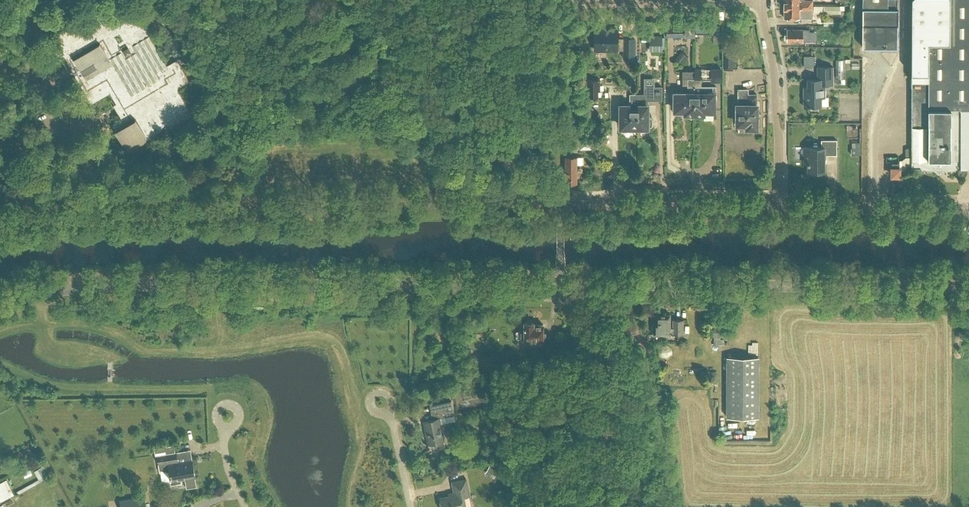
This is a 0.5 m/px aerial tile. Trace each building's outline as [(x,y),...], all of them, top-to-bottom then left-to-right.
[(862,46),(897,47),(897,36),(897,24),(898,24),(898,8),(897,8),(897,0),(863,0),(862,8),(863,8),(862,46)] [(968,167),(968,0),(912,0),(911,167),(921,167),(923,169),(934,170),(936,172),(943,172),(945,170),(959,170),(961,167),(968,167)] [(157,71),(161,77),(131,94),(110,57),(120,51),(124,57),(138,49),(134,43),(153,32),(137,4),(112,18),(108,12),(71,33),(67,27),(47,39),(59,60),(67,55),(73,65),(71,67),(73,71),(92,102),(110,91),(117,103),(114,105),(122,118),(112,123),(128,151),(192,114),(177,88),(190,81),(177,59),(157,71)] [(813,5),(784,5),(784,17),(799,17),(799,8),(802,8),(802,10),(813,10),(813,5)] [(667,25),(667,36),(685,36),(685,25),(667,25)] [(618,29),(610,29),(610,28),(602,28),(602,29),(595,29),(595,36),(593,38),(593,41),(595,42),(595,49),(617,49),(618,29)] [(788,29),(787,41),(809,41),(810,29),(788,29)] [(650,35),(649,51),(662,51),(662,35),(650,35)] [(582,36),(573,37),(575,45),(583,44),(582,36)] [(634,57),(634,38),(624,38),(624,57),(634,57)] [(689,57),(683,52),(678,58),(684,63),(689,57)] [(726,52),(726,71),(735,71),(735,52),(726,52)] [(835,59),(835,78),(845,78),(845,59),(835,59)] [(807,87),(804,87),(804,106),(811,106),(811,105),(821,105),(821,97),(825,97),(825,84),(833,84),(833,66),(818,66),(818,79),(807,79),(807,87)] [(714,93),(714,88),(707,88),(707,92),(702,92),(701,94),(697,94),(697,91),(701,87),(701,69),(695,69),(695,70),(694,78),(694,113),(704,113),(704,110),(714,110),(714,103),(715,103),(715,93),(714,93)] [(694,78),(695,70),(683,70),(683,85),(688,85),(688,87),(692,91),(692,94),(688,94),(687,92),(674,92),(674,103),(675,103),(675,110),(685,110),(685,113),(694,113),(694,78)] [(638,102),(638,127),(639,127),(647,127),(647,126),(651,126),(652,124),(652,117),(651,116),(647,116),(647,100),(654,99),(654,100),(662,100),(662,86),(655,86),(655,77),(644,77),(644,94),(636,94),(636,102),(638,102)] [(600,79),(586,79),(586,96),(598,96),(598,90),(600,90),(600,79)] [(737,115),(737,124),(747,124),(747,127),(757,127),(757,119),(758,119),(758,111),(757,111),(757,104),(757,94),(748,94),(748,89),(738,89),(738,104),(737,104),(737,115)] [(620,123),(621,124),(621,127),(629,127),(638,127),(638,102),(636,102),(636,94),(630,94),(630,105),(621,105),(621,113),(621,116),(620,116),(619,117),(619,118),(618,119),(618,120),(618,121),(619,122),(620,123)] [(808,162),(808,171),(824,171),(824,155),(837,155),(837,139),(821,139),(821,147),(804,147),(804,162),(808,162)] [(566,156),(566,182),(577,182),(577,164),(577,156),(566,156)] [(654,322),(654,334),(684,334),(684,319),(673,318),(673,327),(670,327),(670,314),(656,313),(656,322),(654,322)] [(521,340),(530,340),(530,343),(543,343),(543,324),(534,324),(534,322),(524,322),(524,332),(521,332),(521,340)] [(713,328),(714,345),(724,345),(724,339),(721,339),(720,328),(713,328)] [(529,349),(529,357),(550,357),(550,348),(542,348),(542,349),(529,349)] [(727,356),(727,417),(758,417),(758,356),(727,356)] [(437,447),(445,446),(439,418),(454,414),(451,400),(439,403),(440,409),(431,411),(433,418),(424,420),(429,443),(436,442),(437,447)] [(157,454),(160,471),(169,473),(171,484),(181,482),(181,479),(185,478),(187,488),(197,486),(192,460),(192,455),(180,457),(179,462),(178,462),(176,451),(157,454)] [(489,465),(485,473),(494,478),(498,470),(489,465)] [(40,479),(47,475),(42,466),(35,470),(40,479)] [(449,493),(449,495),(440,497),(442,506),(466,506),(463,493),(469,492),(466,479),(452,481),(454,492),(449,493)] [(0,482),(0,499),(1,501),(12,496),(5,480),(0,482)] [(121,502),(121,505),(122,506),(146,506),(146,504),(138,505),(137,499),(121,502)]
